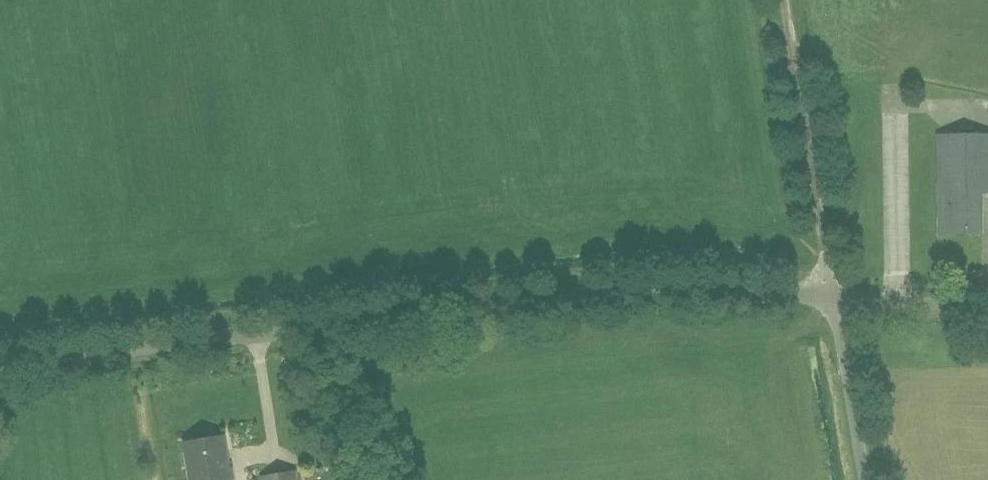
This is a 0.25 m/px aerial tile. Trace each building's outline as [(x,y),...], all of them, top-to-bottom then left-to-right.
[(987,192),(987,134),(938,134),(939,235),(983,234),(983,192),(987,192)] [(228,459),(223,460),(220,440),(224,439),(224,438),(185,444),(191,479),(231,479),(228,459)]
